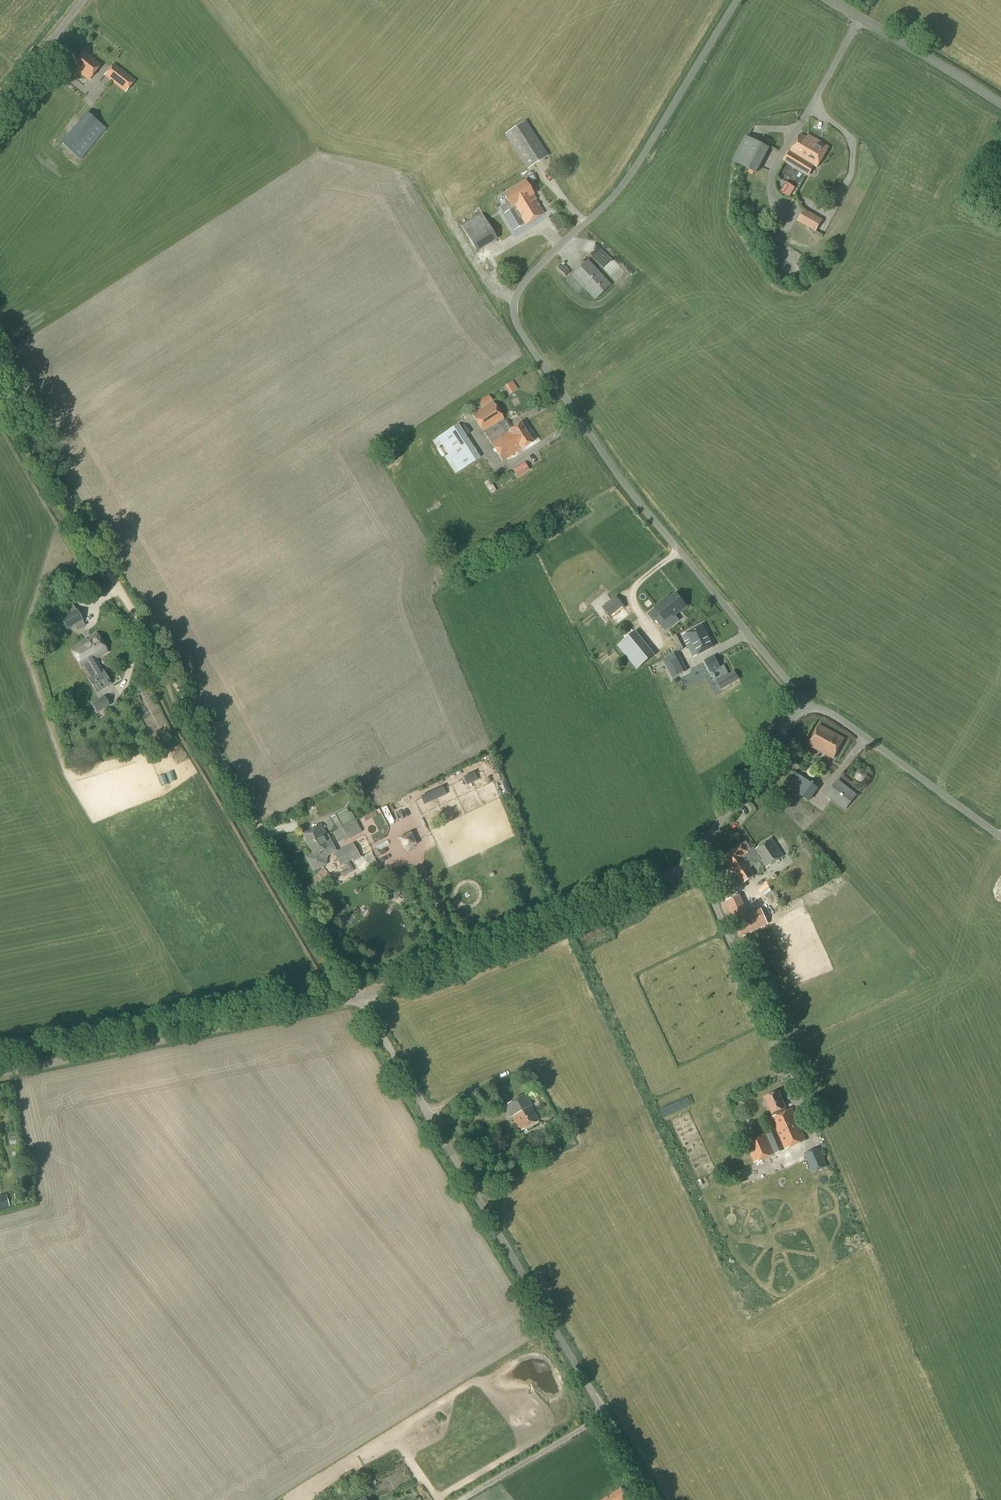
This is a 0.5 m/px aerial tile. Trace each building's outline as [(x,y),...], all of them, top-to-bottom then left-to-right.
[(89,80),(101,65),(84,52),(72,67),(89,80)] [(126,92),(135,81),(114,64),(105,76),(126,92)] [(81,160),(107,129),(86,113),(61,143),(81,160)] [(549,156),(528,120),(526,121),(516,127),(507,133),(505,134),(528,170),(542,160),(549,156)] [(807,137),(801,134),(784,162),(808,177),(814,167),(816,169),(829,148),(808,135),(807,137)] [(755,173),(768,149),(745,137),(732,161),(755,173)] [(447,182),(458,176),(453,166),(449,169),(446,164),(439,168),(447,182)] [(785,178),(780,190),(791,194),(796,183),(785,178)] [(504,194),(509,203),(499,209),(493,198),(480,206),(486,217),(485,218),(482,214),(461,226),(476,252),(497,240),(495,236),(497,235),(500,240),(523,226),(543,214),(535,200),(536,200),(525,182),(504,194)] [(804,210),(797,222),(815,232),(822,220),(804,210)] [(618,280),(626,272),(615,260),(606,269),(618,280)] [(595,300),(611,285),(588,261),(566,281),(578,294),(584,288),(595,300)] [(507,384),(511,393),(519,389),(515,380),(507,384)] [(481,407),(493,400),(490,395),(478,403),(481,407)] [(521,424),(511,430),(493,403),(473,416),(503,462),(521,450),(533,442),(521,424)] [(455,474),(480,458),(458,424),(437,438),(448,455),(444,457),(455,474)] [(527,467),(516,474),(518,478),(529,471),(527,467)] [(504,487),(518,479),(513,471),(499,479),(504,487)] [(672,599),(669,596),(654,609),(660,617),(655,620),(666,633),(680,622),(676,618),(689,608),(677,594),(672,599)] [(611,620),(625,608),(616,596),(602,608),(611,620)] [(66,616),(61,619),(67,630),(74,626),(77,631),(85,626),(82,621),(76,611),(66,616)] [(682,636),(688,646),(694,657),(713,647),(702,626),(682,636)] [(617,646),(627,658),(644,644),(635,632),(617,646)] [(82,668),(92,662),(99,673),(89,679),(96,692),(100,689),(101,691),(111,685),(103,671),(96,659),(108,652),(97,633),(71,648),(82,668)] [(664,658),(679,649),(673,638),(657,647),(664,658)] [(670,656),(663,660),(673,679),(687,671),(677,652),(670,656)] [(710,673),(720,668),(714,656),(705,661),(710,673)] [(728,660),(722,663),(724,669),(731,666),(728,660)] [(720,689),(738,678),(734,671),(716,682),(720,689)] [(97,714),(103,711),(110,706),(104,696),(92,704),(97,714)] [(845,739),(838,735),(819,725),(808,746),(833,759),(845,739)] [(856,773),(862,777),(866,769),(859,766),(856,773)] [(474,775),(474,773),(463,778),(464,780),(467,786),(477,781),(474,775)] [(809,803),(819,788),(797,774),(788,788),(809,803)] [(845,811),(858,795),(838,779),(825,796),(845,811)] [(442,788),(421,797),(422,799),(424,805),(430,802),(429,801),(439,796),(440,798),(446,795),(443,789),(442,788)] [(338,830),(355,820),(351,812),(350,813),(348,811),(347,811),(347,810),(332,818),(338,830)] [(355,820),(338,830),(344,842),(351,838),(362,833),(355,820)] [(308,845),(327,835),(322,824),(303,835),(308,845)] [(322,858),(336,851),(327,835),(308,845),(314,856),(308,858),(314,870),(325,864),(322,858)] [(415,845),(410,835),(400,839),(405,850),(415,845)] [(753,847),(747,852),(742,844),(726,857),(726,858),(725,859),(743,885),(755,876),(746,863),(757,855),(766,868),(784,857),(772,839),(755,850),(753,847)] [(341,864),(345,863),(348,874),(356,871),(352,860),(361,857),(356,843),(336,850),(341,864)] [(379,845),(374,849),(381,858),(387,854),(379,845)] [(736,891),(723,897),(727,905),(739,899),(736,891)] [(745,912),(732,918),(738,931),(764,919),(759,906),(745,912)] [(772,1113),(773,1113),(774,1117),(771,1118),(776,1130),(746,1143),(755,1163),(806,1141),(792,1109),(784,1113),(783,1109),(785,1108),(778,1093),(766,1098),(772,1113)] [(539,1121),(530,1106),(531,1106),(525,1095),(505,1106),(511,1117),(512,1117),(520,1131),(539,1121)] [(822,1155),(819,1148),(805,1154),(813,1173),(827,1167),(833,1164),(828,1153),(822,1155)] [(9,1206),(6,1195),(0,1197),(0,1208),(9,1206)] [(621,1488),(603,1499),(629,1499),(621,1488)]
